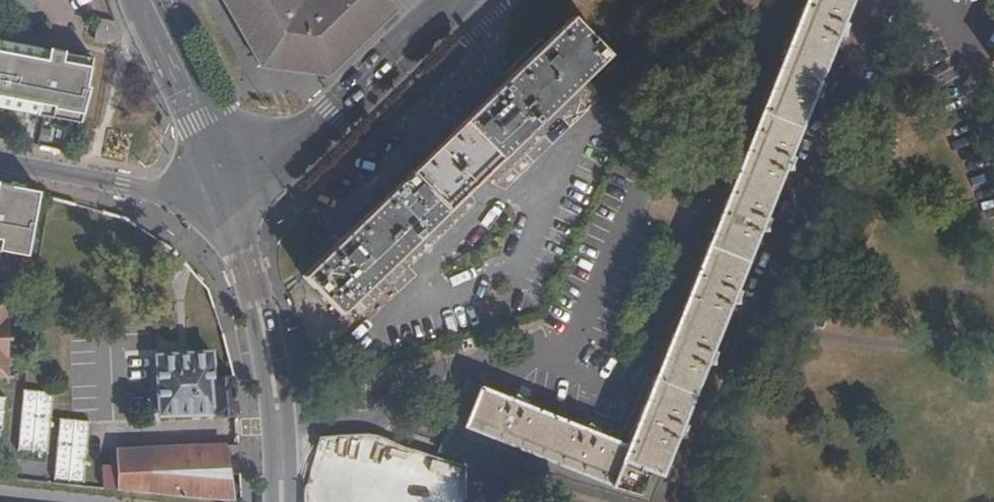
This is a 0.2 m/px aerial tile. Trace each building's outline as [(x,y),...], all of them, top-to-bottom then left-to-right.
[(257,71),(327,75),(330,73),(323,68),(327,65),(261,61),(228,0),(218,0),(257,71)] [(261,61),(327,65),(335,57),(376,17),(367,8),(376,0),(228,0),(261,61)] [(671,455),(678,437),(688,437),(689,427),(691,419),(686,417),(707,364),(715,364),(719,349),(714,347),(732,301),(741,302),(742,295),(744,287),(738,285),(761,229),(770,230),(771,223),(774,213),(768,212),(786,167),(796,169),(796,162),(798,153),(792,151),(814,96),(823,97),(825,89),(827,82),(821,79),(840,33),(848,33),(849,29),(851,22),(845,19),(853,0),(805,0),(627,444),(598,433),(600,428),(592,424),(587,420),(583,427),(526,404),(528,398),(525,396),(528,390),(519,386),(516,391),(513,390),(509,398),(466,380),(450,422),(459,425),(453,440),(456,447),(652,501),(671,455)] [(382,23),(376,17),(335,57),(340,63),(382,23)] [(472,187),(609,55),(572,18),(436,149),(303,276),(341,315),(472,187)] [(114,23),(99,21),(96,43),(111,45),(121,36),(114,23)] [(81,122),(87,122),(92,86),(95,60),(0,43),(0,107),(81,122)] [(340,63),(335,57),(327,65),(323,68),(330,73),(340,63)] [(26,188),(8,185),(0,183),(0,249),(25,254),(35,255),(47,196),(47,192),(26,188)] [(7,300),(3,300),(3,294),(0,294),(0,380),(1,384),(6,384),(6,380),(10,380),(10,375),(6,375),(5,357),(4,341),(9,340),(9,334),(4,334),(4,316),(3,304),(7,304),(7,300)] [(236,415),(233,377),(214,378),(213,352),(157,356),(160,413),(212,410),(213,417),(236,415)] [(22,391),(20,429),(46,430),(48,392),(22,391)] [(57,419),(54,480),(81,481),(83,420),(57,419)] [(671,455),(652,501),(456,447),(453,440),(459,425),(450,422),(443,442),(438,453),(614,501),(661,501),(678,458),(671,455)] [(240,473),(238,444),(226,445),(230,474),(240,473)] [(230,474),(226,445),(116,451),(117,466),(114,466),(115,489),(233,501),(230,474)] [(103,488),(115,489),(114,466),(103,467),(103,488)] [(401,491),(346,485),(344,501),(400,501),(401,491)]
